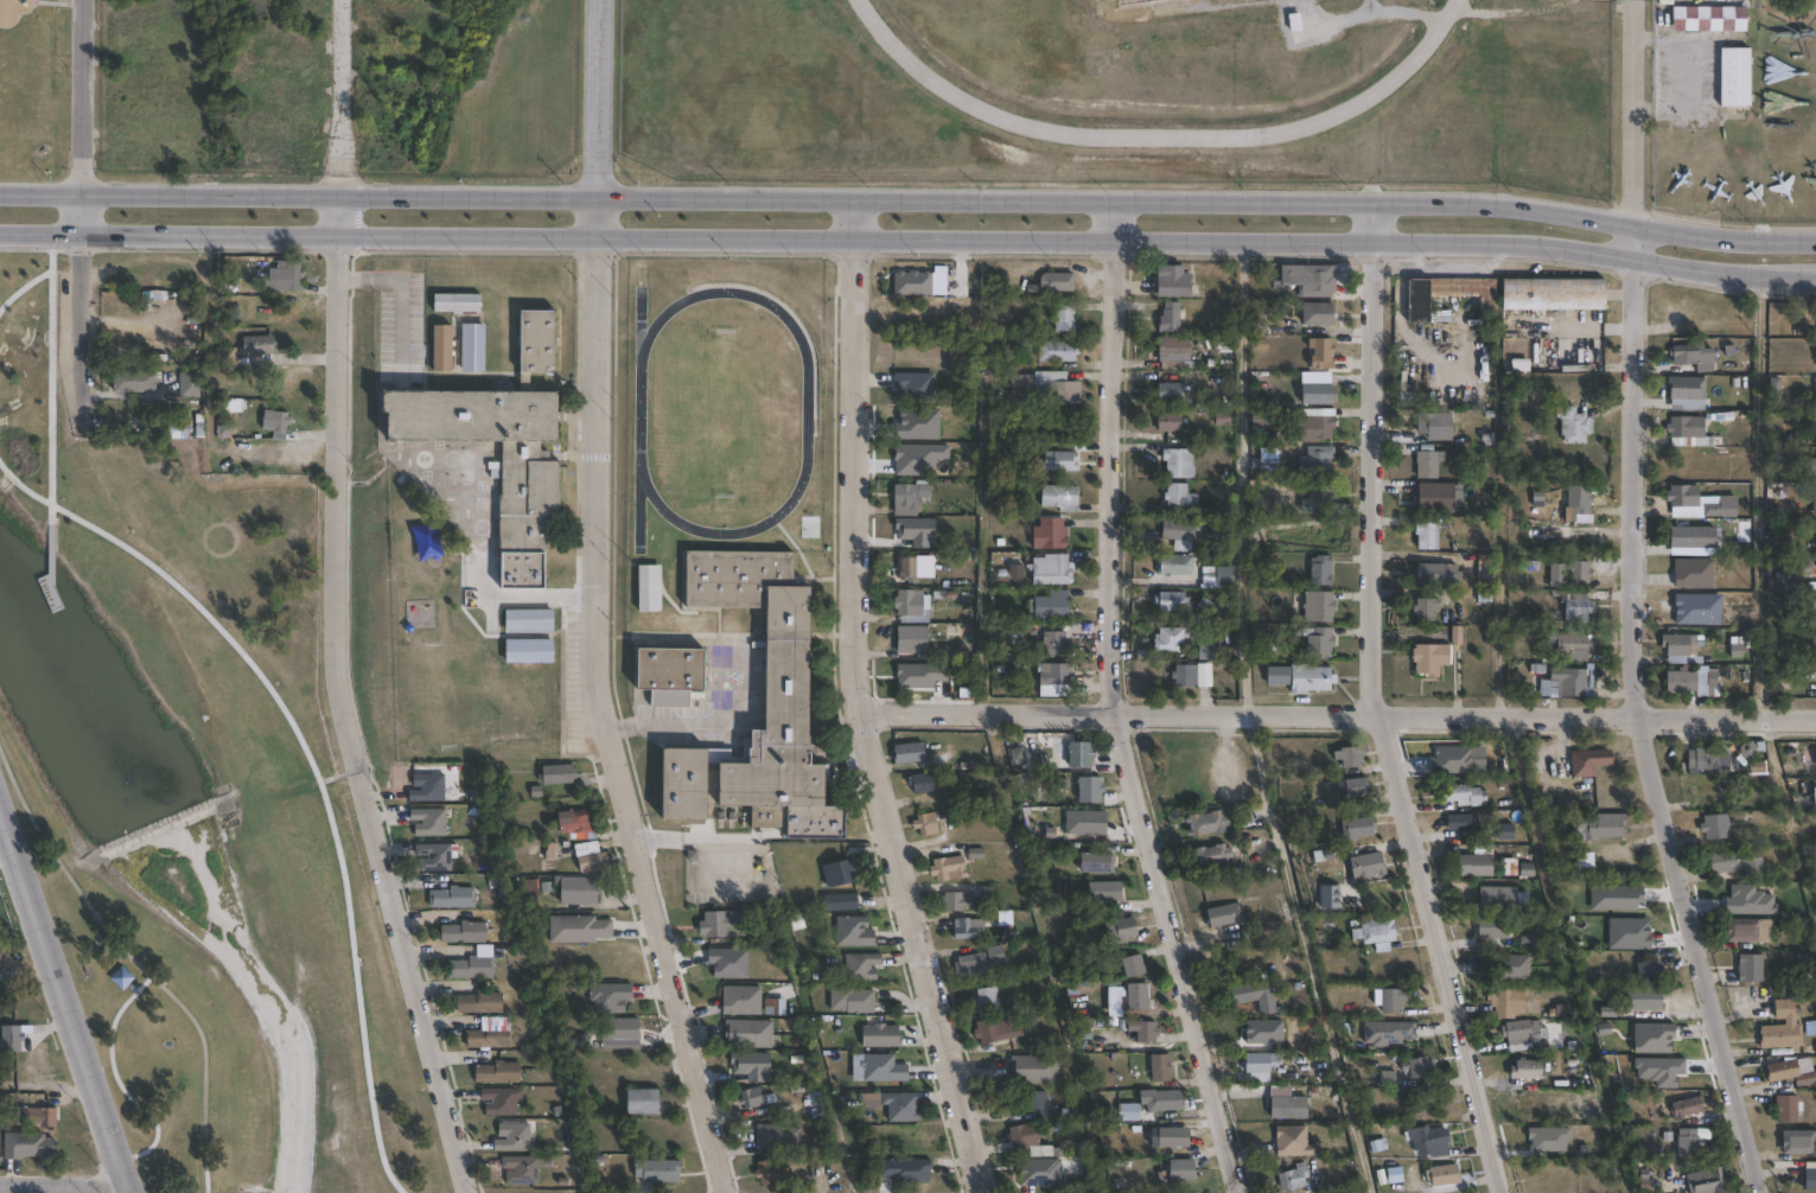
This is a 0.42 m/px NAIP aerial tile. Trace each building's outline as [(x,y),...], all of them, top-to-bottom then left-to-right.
[(1721,5),(1721,0),(1745,0),(1745,5),(1744,5),(1744,40),(1727,40),(1727,30),(1719,30),(1670,30),(1670,5),(1721,5)] [(1747,104),(1719,104),(1719,46),(1747,46),(1747,104)] [(297,260),(297,274),(298,274),(298,279),(297,279),(297,291),(265,291),(265,287),(253,287),(253,279),(265,279),(265,268),(272,268),(272,260),(297,260)] [(1180,266),(1180,273),(1187,273),(1187,296),(1153,296),(1153,266),(1180,266)] [(1330,266),(1330,274),(1333,274),(1333,293),(1331,293),(1331,298),(1296,298),(1296,286),(1280,286),(1280,266),(1330,266)] [(1072,273),(1072,291),(1043,291),(1043,287),(1038,287),(1038,276),(1043,276),(1043,273),(1072,273)] [(1495,279),(1495,318),(1477,318),(1477,296),(1427,296),(1427,310),(1449,310),(1449,323),(1407,323),(1407,279),(1495,279)] [(1604,310),(1500,310),(1500,279),(1604,279),(1604,310)] [(476,295),(476,312),(458,311),(458,315),(448,314),(448,312),(429,311),(431,294),(476,295)] [(1073,302),(1073,332),(1052,331),(1053,310),(1057,310),(1057,301),(1073,302)] [(1178,332),(1156,332),(1156,320),(1158,320),(1158,315),(1161,315),(1161,310),(1162,310),(1162,302),(1178,302),(1178,332)] [(1331,326),(1300,325),(1300,302),(1332,302),(1331,326)] [(556,391),(556,441),(536,441),(536,460),(559,460),(557,516),(543,516),(543,587),(496,586),(497,495),(498,495),(499,440),(388,439),(389,410),(383,410),(383,389),(518,391),(520,307),(554,308),(554,372),(528,372),(528,391),(556,391)] [(452,371),(433,371),(434,326),(453,326),(452,371)] [(482,371),(463,371),(464,326),(482,326),(482,371)] [(270,353),(236,356),(236,347),(240,346),(238,338),(269,336),(270,353)] [(1189,337),(1189,362),(1183,362),(1183,371),(1159,370),(1159,362),(1156,362),(1156,337),(1189,337)] [(1330,338),(1330,345),(1332,345),(1332,352),(1330,352),(1330,358),(1332,358),(1332,369),(1307,369),(1308,355),(1312,355),(1312,349),(1306,349),(1306,338),(1330,338)] [(1077,342),(1077,355),(1073,355),(1072,362),(1036,361),(1037,342),(1077,342)] [(1702,343),(1703,349),(1713,349),(1714,363),(1712,363),(1713,371),(1696,372),(1695,364),(1672,365),(1672,356),(1669,356),(1669,349),(1671,349),(1671,346),(1695,344),(1702,343)] [(152,393),(108,391),(108,370),(152,371),(152,393)] [(197,398),(176,398),(176,372),(197,372),(197,398)] [(933,373),(893,374),(893,402),(933,402),(933,373)] [(1017,389),(1011,389),(1009,375),(1033,374),(1033,385),(1017,387),(1017,389)] [(1317,376),(1317,383),(1328,383),(1328,390),(1333,390),(1333,397),(1330,397),(1330,404),(1300,404),(1300,383),(1301,383),(1300,376),(1317,376)] [(1697,377),(1697,400),(1668,400),(1668,389),(1664,389),(1665,376),(1697,377)] [(1780,406),(1769,406),(1769,377),(1780,377),(1780,406)] [(1815,378),(1815,412),(1805,412),(1805,403),(1815,403),(1815,378)] [(1076,382),(1076,388),(1078,388),(1078,396),(1076,396),(1076,404),(1054,403),(1054,391),(1047,391),(1047,382),(1076,382)] [(1183,384),(1183,403),(1156,402),(1156,383),(1183,384)] [(1575,406),(1575,414),(1586,414),(1586,417),(1589,417),(1589,419),(1592,419),(1592,433),(1588,433),(1588,435),(1585,435),(1585,445),(1562,445),(1562,435),(1560,435),(1560,420),(1557,420),(1557,417),(1554,417),(1555,406),(1575,406)] [(1333,409),(1334,428),(1331,428),(1331,440),(1315,440),(1315,441),(1295,441),(1295,421),(1292,422),(1292,410),(1333,409)] [(287,417),(286,425),(282,425),(281,434),(267,432),(269,412),(287,414),(286,417),(287,417)] [(1179,432),(1155,432),(1156,412),(1180,412),(1179,432)] [(1263,428),(1263,438),(1250,438),(1251,428),(1249,428),(1249,412),(1268,412),(1268,428),(1263,428)] [(1451,414),(1451,441),(1426,440),(1426,434),(1417,434),(1417,413),(1451,414)] [(1703,420),(1703,436),(1714,436),(1714,447),(1670,447),(1670,436),(1665,436),(1665,425),(1670,425),(1670,417),(1688,417),(1688,416),(1702,416),(1702,414),(1714,414),(1714,420),(1703,420)] [(186,421),(186,439),(165,439),(165,421),(186,421)] [(1327,478),(1298,478),(1298,457),(1305,457),(1305,446),(1333,446),(1333,472),(1327,472),(1327,478)] [(1190,448),(1190,466),(1193,466),(1193,478),(1165,478),(1165,460),(1160,460),(1160,448),(1190,448)] [(1076,452),(1075,471),(1037,471),(1037,460),(1043,460),(1043,452),(1076,452)] [(1438,452),(1438,479),(1415,478),(1416,464),(1415,464),(1415,452),(1438,452)] [(919,480),(919,485),(928,485),(928,498),(916,498),(916,516),(892,516),(892,485),(913,485),(913,480),(919,480)] [(1186,484),(1186,493),(1196,493),(1196,506),(1165,506),(1165,484),(1186,484)] [(1336,491),(1336,498),(1331,498),(1331,504),(1352,504),(1352,513),(1311,513),(1311,515),(1306,515),(1306,513),(1299,513),(1299,499),(1307,499),(1307,484),(1332,484),(1332,491),(1336,491)] [(1453,484),(1453,485),(1460,485),(1460,506),(1453,506),(1453,513),(1416,513),(1416,484),(1453,484)] [(1077,486),(1076,513),(1057,512),(1058,508),(1039,506),(1039,485),(1077,486)] [(1697,485),(1697,506),(1669,506),(1669,500),(1665,500),(1665,491),(1669,491),(1669,485),(1697,485)] [(1592,496),(1592,503),(1589,503),(1588,515),(1575,515),(1575,523),(1563,522),(1565,506),(1566,506),(1567,486),(1589,486),(1589,496),(1592,496)] [(1735,496),(1737,517),(1721,518),(1721,516),(1703,516),(1703,504),(1719,504),(1719,496),(1735,496)] [(1702,518),(1671,518),(1671,508),(1702,506),(1702,518)] [(1062,518),(1062,527),(1066,527),(1066,549),(1031,549),(1031,527),(1038,527),(1038,518),(1062,518)] [(1192,523),(1191,542),(1159,538),(1161,519),(1192,523)] [(1438,523),(1438,550),(1415,550),(1416,535),(1413,535),(1414,523),(1438,523)] [(1703,548),(1683,548),(1683,550),(1681,550),(1681,548),(1674,548),(1674,527),(1703,527),(1703,548)] [(712,806),(703,806),(702,819),(661,818),(662,747),(729,748),(729,758),(741,758),(741,738),(748,738),(748,728),(763,728),(764,606),(683,606),(683,550),(790,551),(790,583),(808,583),(805,764),(821,764),(821,805),(842,805),(842,840),(784,838),(784,809),(712,808),(712,806)] [(1066,554),(1066,569),(1070,568),(1070,578),(1066,578),(1066,585),(1030,585),(1030,570),(1026,570),(1026,564),(1030,564),(1030,557),(1043,557),(1043,554),(1066,554)] [(1184,576),(1155,576),(1156,555),(1184,555),(1184,576)] [(1491,581),(1477,581),(1477,566),(1478,566),(1478,555),(1492,555),(1492,567),(1491,567),(1491,581)] [(1330,586),(1310,586),(1310,559),(1314,559),(1314,556),(1331,556),(1330,586)] [(1810,557),(1810,573),(1791,572),(1792,557),(1810,557)] [(925,560),(925,582),(905,583),(905,581),(901,581),(901,576),(897,576),(897,572),(892,572),(892,563),(897,563),(897,559),(925,560)] [(1713,588),(1674,588),(1674,560),(1713,560),(1713,588)] [(1588,562),(1587,570),(1592,570),(1592,578),(1588,578),(1587,583),(1568,583),(1569,574),(1565,573),(1565,587),(1548,587),(1549,563),(1568,564),(1568,561),(1588,562)] [(1457,564),(1455,572),(1461,572),(1460,585),(1447,585),(1447,586),(1414,585),(1414,580),(1415,580),(1415,579),(1412,579),(1412,569),(1415,569),(1415,563),(1457,564)] [(660,565),(637,565),(637,611),(660,611),(660,565)] [(1231,586),(1215,586),(1215,567),(1231,567),(1231,586)] [(1790,582),(1815,582),(1815,596),(1814,596),(1814,595),(1776,594),(1776,573),(1790,574),(1790,582)] [(1066,591),(1066,619),(1031,619),(1031,613),(1026,613),(1026,600),(1032,600),(1032,596),(1049,598),(1049,589),(1066,591)] [(922,591),(920,617),(896,617),(896,610),(892,610),(892,596),(896,596),(896,591),(922,591)] [(1591,601),(1591,613),(1586,613),(1586,624),(1563,624),(1565,591),(1586,592),(1586,601),(1591,601)] [(1183,593),(1183,598),(1187,598),(1187,607),(1181,607),(1181,612),(1156,611),(1156,605),(1152,605),(1152,595),(1156,595),(1156,592),(1183,593)] [(1334,601),(1334,613),(1331,613),(1331,623),(1302,621),(1302,593),(1331,593),(1331,601),(1334,601)] [(1202,596),(1217,606),(1217,605),(1229,612),(1222,623),(1196,606),(1202,596)] [(1438,599),(1438,607),(1434,607),(1434,621),(1415,620),(1415,615),(1410,615),(1412,606),(1414,606),(1415,599),(1438,599)] [(550,632),(502,632),(502,608),(550,608),(550,632)] [(926,653),(896,653),(896,626),(926,626),(926,653)] [(1189,629),(1189,631),(1190,631),(1190,638),(1181,638),(1181,644),(1177,644),(1175,652),(1152,651),(1152,639),(1153,639),(1153,634),(1156,634),(1156,629),(1189,629)] [(1333,637),(1333,649),(1330,647),(1330,659),(1305,658),(1306,636),(1313,636),(1313,629),(1331,629),(1330,636),(1333,637)] [(1592,630),(1591,651),(1587,651),(1587,662),(1569,662),(1569,661),(1563,661),(1563,655),(1555,655),(1555,645),(1544,645),(1544,631),(1567,631),(1567,629),(1592,630)] [(1062,632),(1062,644),(1069,644),(1069,656),(1052,656),(1052,658),(1032,658),(1032,643),(1040,643),(1040,632),(1062,632)] [(1689,634),(1689,636),(1696,636),(1696,664),(1667,664),(1667,657),(1665,657),(1665,647),(1661,647),(1661,634),(1689,634)] [(550,662),(502,663),(502,638),(550,638),(550,662)] [(1215,661),(1197,661),(1197,644),(1215,644),(1215,661)] [(1448,645),(1448,665),(1439,665),(1439,678),(1414,678),(1414,662),(1410,662),(1412,649),(1414,649),(1414,645),(1448,645)] [(699,689),(633,689),(633,647),(699,647),(699,689)] [(1068,664),(1068,671),(1070,671),(1070,677),(1066,677),(1066,685),(1068,685),(1068,697),(1037,697),(1037,685),(1036,685),(1036,672),(1038,672),(1038,664),(1068,664)] [(1196,665),(1196,688),(1173,688),(1173,680),(1170,680),(1170,672),(1173,672),(1173,665),(1196,665)] [(1310,665),(1310,668),(1330,668),(1330,691),(1306,691),(1306,694),(1288,694),(1289,687),(1264,687),(1264,668),(1289,668),(1289,665),(1310,665)] [(1592,670),(1592,689),(1585,689),(1585,698),(1556,697),(1556,698),(1547,697),(1548,682),(1549,682),(1549,668),(1592,670)] [(1688,672),(1688,674),(1696,674),(1696,691),(1688,691),(1688,694),(1665,694),(1665,672),(1688,672)] [(1759,760),(1755,761),(1753,741),(1742,742),(1745,771),(1760,770),(1759,760)] [(924,763),(893,765),(891,746),(922,742),(924,763)] [(1090,742),(1090,751),(1094,751),(1094,759),(1090,759),(1090,768),(1066,768),(1066,742),(1090,742)] [(1359,747),(1359,752),(1362,752),(1362,758),(1361,758),(1362,767),(1340,768),(1339,757),(1334,757),(1334,752),(1339,751),(1339,748),(1359,747)] [(1718,748),(1718,770),(1695,770),(1695,766),(1688,766),(1687,751),(1695,751),(1695,748),(1718,748)] [(1595,778),(1572,779),(1570,753),(1610,751),(1611,765),(1594,766),(1595,778)] [(569,765),(569,770),(573,768),(573,780),(569,780),(569,784),(539,785),(539,783),(535,784),(535,774),(539,774),(539,767),(569,765)] [(930,773),(932,792),(911,796),(910,787),(906,787),(905,779),(910,778),(910,777),(930,773)] [(441,774),(441,802),(404,803),(404,791),(418,791),(418,787),(408,787),(408,776),(441,774)] [(1101,804),(1076,803),(1076,778),(1101,778),(1101,804)] [(1363,797),(1345,799),(1343,780),(1366,778),(1368,790),(1363,790),(1363,797)] [(1468,785),(1468,789),(1479,789),(1480,806),(1457,808),(1455,802),(1441,803),(1440,795),(1441,795),(1441,786),(1468,785)] [(590,809),(593,838),(567,842),(566,835),(563,835),(562,827),(552,828),(550,815),(590,809)] [(444,810),(444,836),(409,837),(409,825),(419,825),(419,821),(406,822),(406,810),(444,810)] [(1222,810),(1222,816),(1226,816),(1229,828),(1224,828),(1225,832),(1185,840),(1184,831),(1190,831),(1189,823),(1184,824),(1183,818),(1186,817),(1186,816),(1222,810)] [(934,814),(937,835),(918,837),(917,829),(912,829),(911,822),(916,822),(915,816),(934,814)] [(1477,831),(1446,831),(1446,815),(1477,815),(1477,831)] [(1625,815),(1625,837),(1594,838),(1594,842),(1587,842),(1587,854),(1593,854),(1594,868),(1576,869),(1575,830),(1572,830),(1570,821),(1595,819),(1595,816),(1625,815)] [(1726,815),(1726,821),(1731,821),(1732,828),(1728,828),(1728,840),(1705,841),(1705,834),(1699,834),(1699,824),(1703,824),(1702,815),(1726,815)] [(1353,843),(1340,843),(1340,819),(1375,818),(1375,830),(1370,830),(1371,837),(1353,838),(1353,843)] [(599,853),(573,857),(572,847),(598,842),(599,853)] [(1224,844),(1224,848),(1229,848),(1231,859),(1224,860),(1224,863),(1217,865),(1217,863),(1205,865),(1205,866),(1194,868),(1193,866),(1191,867),(1189,851),(1193,851),(1192,849),(1202,848),(1202,849),(1213,847),(1213,846),(1224,844)] [(447,846),(447,872),(423,872),(423,856),(418,856),(418,860),(412,860),(412,846),(447,846)] [(1742,850),(1742,853),(1760,851),(1763,880),(1745,881),(1745,878),(1710,881),(1708,854),(1742,850)] [(1379,851),(1382,868),(1383,868),(1384,875),(1376,876),(1375,875),(1368,876),(1368,878),(1357,880),(1357,879),(1351,879),(1347,857),(1379,851)] [(607,872),(595,874),(595,873),(588,874),(588,875),(581,876),(580,874),(578,874),(575,859),(604,853),(607,872)] [(1113,855),(1111,874),(1077,873),(1078,853),(1113,855)] [(963,855),(967,878),(935,883),(934,878),(929,878),(928,867),(931,866),(930,860),(963,855)] [(1491,878),(1457,878),(1457,855),(1491,856),(1491,878)] [(853,880),(823,887),(817,863),(847,857),(853,880)] [(594,905),(556,905),(557,879),(594,879),(594,905)] [(1103,902),(1103,908),(1091,910),(1091,902),(1085,902),(1085,883),(1120,882),(1120,901),(1103,902)] [(1339,908),(1320,908),(1320,886),(1339,886),(1339,908)] [(454,887),(454,888),(471,888),(471,910),(426,910),(426,892),(446,892),(446,887),(454,887)] [(1516,888),(1515,910),(1478,910),(1479,887),(1516,888)] [(855,908),(836,910),(835,893),(854,893),(855,908)] [(962,893),(962,898),(971,898),(971,910),(961,910),(961,912),(942,912),(942,907),(939,907),(939,894),(943,894),(943,893),(962,893)] [(1240,921),(1208,930),(1203,911),(1235,902),(1240,921)] [(739,934),(695,936),(694,920),(701,920),(701,911),(738,910),(739,934)] [(860,927),(860,929),(872,930),(872,945),(833,945),(833,916),(866,916),(866,927),(860,927)] [(592,917),(592,921),(610,921),(610,940),(592,939),(592,944),(546,944),(546,917),(592,917)] [(1133,917),(1136,936),(1123,938),(1124,943),(1117,944),(1117,943),(1107,944),(1102,921),(1113,919),(1113,921),(1133,917)] [(1391,917),(1394,942),(1388,942),(1389,952),(1375,953),(1374,944),(1361,945),(1359,940),(1350,940),(1349,931),(1361,929),(1359,923),(1385,919),(1384,918),(1391,917)] [(968,919),(968,920),(982,920),(982,932),(973,932),(973,940),(951,940),(951,930),(954,930),(952,921),(956,920),(956,919),(968,919)] [(1770,920),(1769,944),(1725,943),(1726,919),(1770,920)] [(465,921),(465,924),(482,924),(482,944),(435,944),(435,926),(457,926),(457,921),(465,921)] [(1000,944),(1002,959),(987,963),(987,959),(983,961),(985,974),(977,975),(976,971),(960,974),(958,971),(955,972),(952,962),(956,962),(955,956),(986,951),(985,946),(1000,944)] [(490,980),(446,978),(446,962),(464,962),(464,957),(473,957),(473,945),(490,946),(490,980)] [(868,964),(868,968),(874,968),(874,980),(842,980),(842,952),(879,953),(879,964),(868,964)] [(1145,971),(1124,977),(1119,958),(1139,952),(1145,971)] [(1761,956),(1761,981),(1738,981),(1738,955),(1761,956)] [(1530,981),(1496,981),(1496,957),(1529,956),(1530,981)] [(1638,957),(1639,961),(1658,959),(1658,963),(1662,963),(1662,970),(1659,970),(1661,980),(1638,982),(1637,965),(1631,966),(1630,957),(1638,957)] [(109,978),(121,989),(133,976),(121,965),(109,978)] [(1257,999),(1230,1002),(1228,985),(1255,981),(1257,999)] [(1146,982),(1146,999),(1147,999),(1147,1009),(1126,1009),(1124,982),(1146,982)] [(620,1000),(620,1012),(590,1012),(590,1000),(586,1000),(586,983),(629,983),(629,1000),(620,1000)] [(1517,984),(1517,987),(1524,987),(1524,1012),(1514,1012),(1514,1017),(1493,1017),(1493,1006),(1489,1006),(1489,1000),(1486,1000),(1486,985),(1512,985),(1512,984),(1517,984)] [(759,987),(758,1014),(719,1014),(720,985),(759,987)] [(994,990),(995,997),(998,997),(999,1009),(971,1013),(970,1001),(974,1001),(974,996),(975,996),(974,988),(995,985),(996,990),(994,990)] [(850,987),(850,989),(871,989),(871,1013),(843,1013),(843,1010),(827,1009),(827,987),(850,987)] [(1401,1001),(1401,1012),(1379,1012),(1379,1004),(1372,1004),(1372,988),(1404,988),(1404,1001),(1401,1001)] [(1661,1008),(1661,988),(1627,988),(1627,1008),(1661,1008)] [(482,990),(482,994),(498,994),(498,1014),(453,1014),(453,996),(473,996),(473,991),(482,990)] [(784,1013),(784,998),(763,998),(763,1013),(784,1013)] [(1793,999),(1795,1023),(1801,1022),(1802,1046),(1759,1048),(1758,1026),(1784,1023),(1784,1017),(1774,1019),(1774,1017),(1773,1000),(1793,999)] [(994,1016),(995,1020),(1008,1017),(1011,1027),(1019,1025),(1021,1034),(977,1044),(976,1038),(974,1038),(971,1028),(975,1028),(973,1021),(994,1016)] [(506,1019),(505,1050),(464,1048),(464,1032),(477,1032),(477,1017),(506,1019)] [(1268,1031),(1268,1038),(1241,1039),(1240,1034),(1236,1034),(1235,1023),(1240,1022),(1240,1020),(1272,1017),(1273,1031),(1268,1031)] [(637,1019),(637,1042),(605,1042),(605,1041),(600,1041),(600,1026),(604,1026),(604,1020),(637,1019)] [(1528,1019),(1529,1020),(1540,1019),(1541,1028),(1547,1027),(1548,1036),(1540,1038),(1540,1039),(1530,1040),(1531,1048),(1508,1051),(1506,1036),(1502,1038),(1499,1025),(1504,1025),(1504,1021),(1528,1019)] [(771,1022),(770,1050),(722,1047),(724,1020),(771,1022)] [(1158,1026),(1158,1035),(1154,1035),(1154,1041),(1134,1041),(1134,1031),(1123,1029),(1124,1020),(1136,1020),(1136,1021),(1154,1021),(1154,1026),(1158,1026)] [(1385,1046),(1363,1046),(1363,1021),(1415,1021),(1414,1039),(1401,1038),(1401,1042),(1385,1042),(1385,1046)] [(884,1023),(884,1025),(897,1025),(897,1034),(900,1034),(900,1046),(860,1046),(860,1025),(872,1025),(872,1022),(884,1023)] [(23,1027),(23,1034),(26,1034),(26,1041),(24,1041),(24,1053),(1,1053),(1,1027),(23,1027)] [(907,1052),(912,1073),(907,1074),(907,1080),(862,1079),(862,1054),(894,1054),(907,1052)] [(1168,1080),(1149,1080),(1148,1053),(1168,1053),(1168,1080)] [(1268,1072),(1243,1072),(1243,1053),(1277,1053),(1277,1066),(1268,1066),(1268,1072)] [(1058,1055),(1057,1084),(1013,1083),(1013,1055),(1058,1055)] [(1524,1055),(1524,1059),(1541,1059),(1541,1078),(1514,1078),(1514,1074),(1510,1074),(1510,1065),(1515,1065),(1515,1059),(1519,1059),(1519,1055),(1524,1055)] [(1427,1057),(1427,1059),(1432,1059),(1433,1073),(1409,1076),(1408,1070),(1401,1070),(1400,1061),(1407,1061),(1407,1059),(1427,1057)] [(1798,1076),(1770,1082),(1766,1064),(1796,1058),(1798,1076)] [(499,1061),(499,1064),(517,1064),(516,1084),(470,1084),(470,1067),(491,1067),(491,1061),(499,1061)] [(1796,1077),(1815,1073),(1815,1083),(1797,1087),(1796,1077)] [(757,1086),(758,1095),(763,1093),(765,1104),(741,1109),(740,1104),(735,1104),(734,1099),(738,1098),(737,1090),(757,1086)] [(654,1114),(622,1112),(622,1087),(654,1089),(654,1114)] [(1154,1089),(1154,1090),(1180,1089),(1180,1109),(1152,1109),(1152,1102),(1138,1102),(1138,1089),(1154,1089)] [(512,1101),(512,1116),(480,1116),(480,1105),(489,1105),(489,1101),(477,1101),(477,1090),(518,1090),(518,1101),(512,1101)] [(1045,1111),(1020,1111),(1020,1091),(1044,1090),(1045,1111)] [(916,1091),(916,1121),(886,1121),(885,1103),(879,1103),(879,1091),(916,1091)] [(1703,1111),(1684,1115),(1684,1118),(1675,1121),(1674,1114),(1670,1115),(1669,1108),(1671,1106),(1670,1102),(1699,1095),(1703,1111)] [(1797,1095),(1797,1097),(1798,1097),(1798,1101),(1797,1101),(1797,1121),(1779,1122),(1779,1112),(1777,1112),(1777,1102),(1774,1102),(1774,1095),(1797,1095)] [(1306,1118),(1269,1117),(1269,1096),(1306,1096),(1306,1118)] [(1139,1119),(1116,1121),(1116,1103),(1138,1103),(1139,1119)] [(59,1109),(58,1129),(23,1128),(23,1109),(59,1109)] [(527,1123),(527,1147),(528,1147),(528,1150),(490,1150),(490,1140),(503,1140),(503,1136),(495,1136),(495,1123),(527,1123)] [(797,1128),(797,1150),(776,1150),(776,1148),(754,1147),(754,1123),(780,1124),(780,1127),(797,1128)] [(1024,1124),(1027,1148),(1011,1150),(1009,1141),(1006,1142),(1005,1134),(1008,1134),(1007,1127),(1024,1124)] [(1427,1124),(1428,1129),(1441,1127),(1442,1129),(1447,1129),(1449,1141),(1445,1142),(1446,1148),(1415,1155),(1412,1138),(1408,1140),(1406,1129),(1427,1124)] [(1306,1125),(1306,1144),(1314,1144),(1314,1154),(1275,1155),(1275,1125),(1306,1125)] [(1187,1127),(1187,1147),(1148,1146),(1149,1127),(1187,1127)] [(1709,1129),(1709,1137),(1697,1137),(1697,1157),(1676,1157),(1677,1135),(1677,1128),(1709,1129)] [(1815,1130),(1815,1142),(1815,1154),(1782,1154),(1782,1129),(1815,1129),(1815,1130)] [(43,1135),(43,1138),(50,1138),(50,1156),(20,1156),(19,1161),(1,1161),(1,1134),(43,1135)] [(535,1156),(535,1157),(541,1157),(541,1166),(535,1166),(535,1184),(503,1184),(503,1170),(511,1170),(511,1168),(498,1168),(498,1156),(535,1156)] [(783,1157),(788,1182),(778,1184),(778,1181),(759,1185),(758,1178),(752,1179),(751,1170),(754,1170),(753,1162),(783,1157)] [(1193,1180),(1167,1180),(1167,1159),(1193,1159),(1193,1180)] [(676,1172),(676,1182),(643,1182),(643,1181),(639,1181),(639,1176),(631,1176),(631,1160),(677,1160),(677,1172),(676,1172)] [(1305,1161),(1306,1166),(1307,1176),(1304,1178),(1305,1187),(1280,1192),(1276,1173),(1295,1169),(1294,1162),(1305,1161)] [(1457,1165),(1458,1172),(1459,1172),(1460,1182),(1431,1186),(1429,1168),(1457,1165)] [(939,1185),(937,1166),(920,1168),(922,1187),(939,1185)] [(1728,1189),(1714,1192),(1708,1192),(1689,1192),(1684,1174),(1721,1166),(1721,1168),(1726,1167),(1727,1173),(1725,1174),(1728,1189)] [(1804,1168),(1815,1168),(1815,1191),(1804,1191),(1804,1168)]
